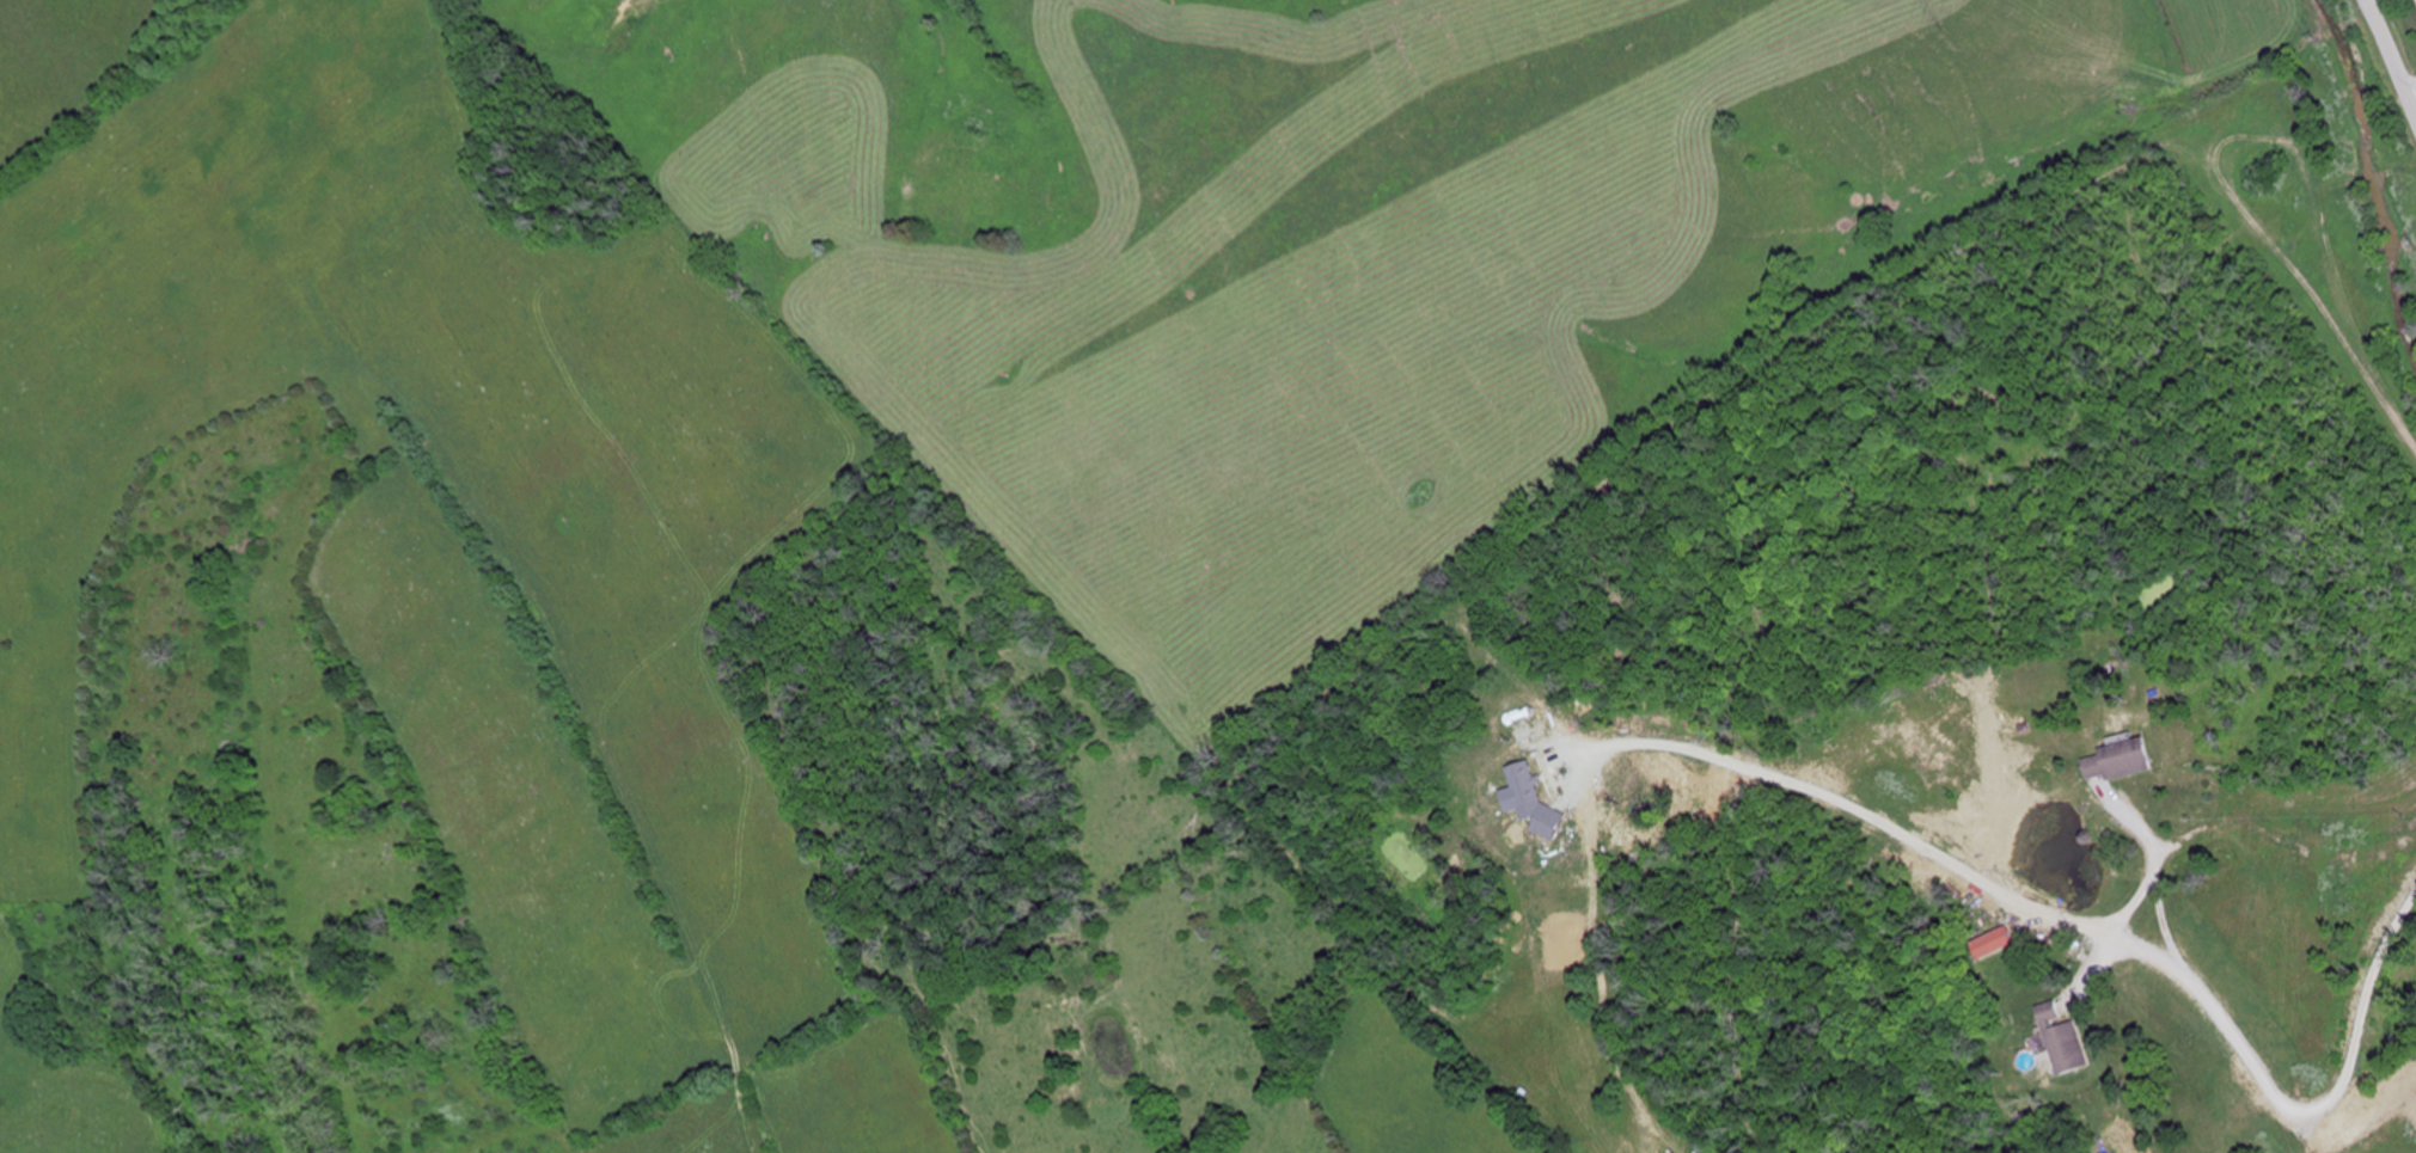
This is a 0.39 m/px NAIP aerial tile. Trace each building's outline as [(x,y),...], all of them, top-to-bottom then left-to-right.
[(2151,771),(2145,739),(2096,747),(2098,756),(2082,759),(2086,783),(2151,771)] [(1979,960),(2013,943),(2003,923),(1969,940),(1979,960)] [(2057,1076),(2090,1066),(2077,1021),(2062,1025),(2055,1001),(2037,1006),(2057,1076)]
